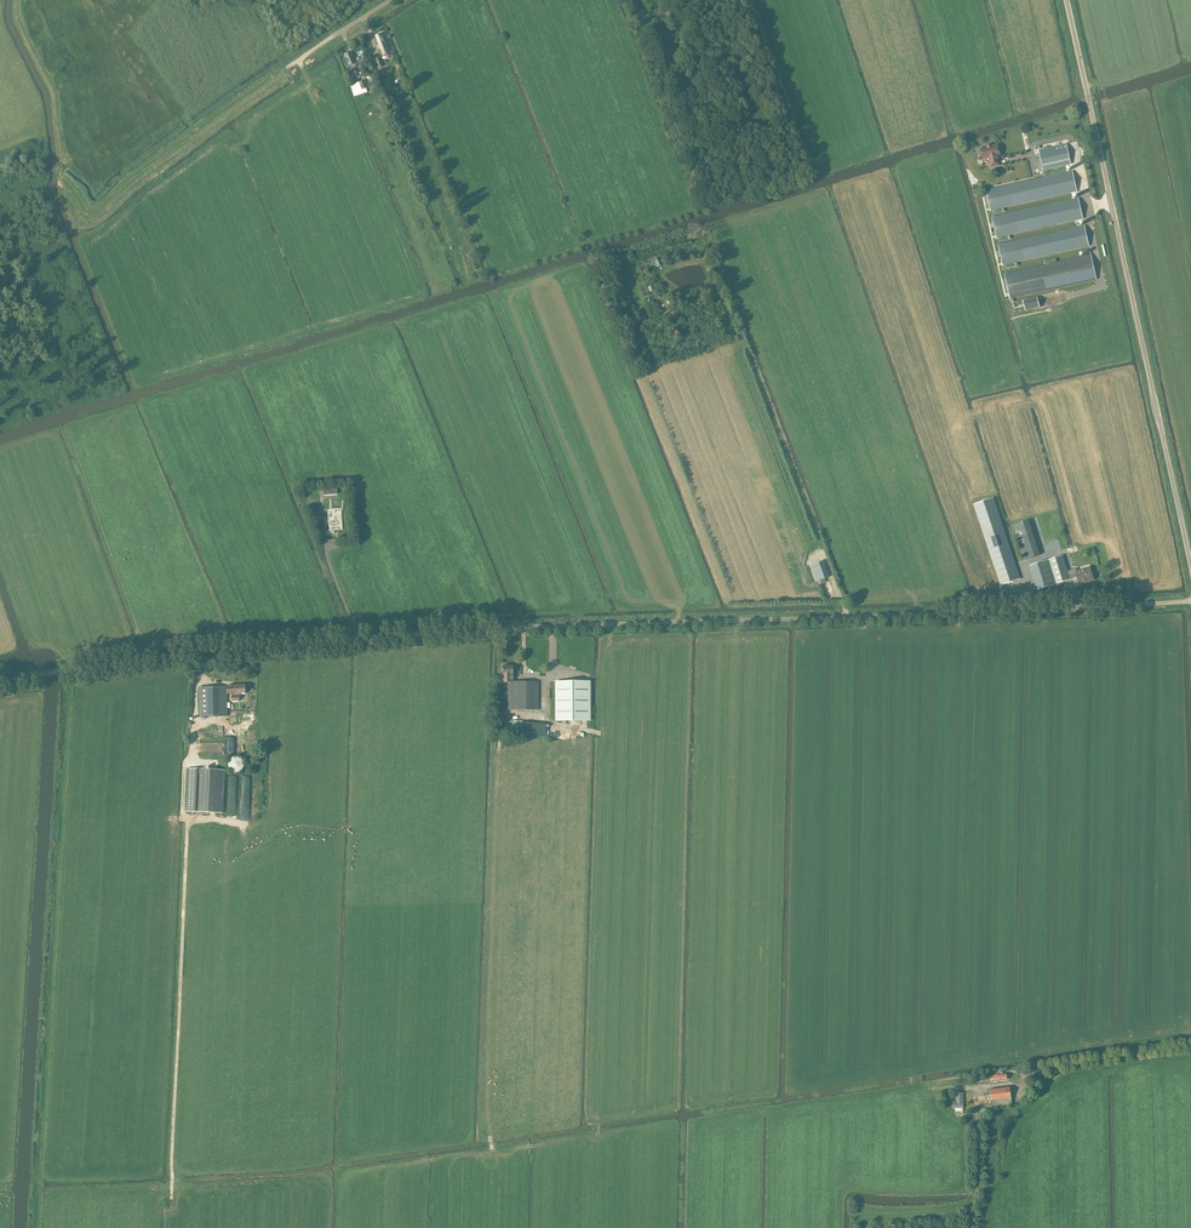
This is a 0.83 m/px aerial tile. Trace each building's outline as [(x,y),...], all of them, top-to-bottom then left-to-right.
[(391,52),(387,41),(384,34),(382,35),(381,34),(375,36),(383,56),(389,54),(389,53),(391,52)] [(356,67),(355,64),(350,52),(345,55),(350,66),(351,69),(356,67)] [(378,68),(384,66),(380,57),(374,59),(378,68)] [(368,92),(367,88),(364,80),(359,82),(350,85),(354,96),(368,92)] [(386,89),(393,87),(390,80),(384,83),(386,89)] [(986,144),(986,147),(980,149),(982,159),(989,158),(991,167),(1000,166),(998,156),(1000,155),(998,145),(992,146),(992,143),(986,144)] [(1066,144),(1039,150),(1044,170),(1071,164),(1066,144)] [(986,205),(989,205),(990,210),(993,209),(994,214),(1005,212),(1004,209),(997,210),(997,208),(1076,191),(1072,171),(986,190),(988,196),(984,197),(986,205)] [(992,233),(995,232),(996,237),(999,236),(1000,241),(1011,239),(1010,236),(1003,237),(1003,236),(1082,219),(1078,199),(992,217),(994,224),(990,224),(992,233)] [(998,260),(1001,259),(1003,265),(1007,264),(1007,268),(1018,266),(1017,263),(1011,265),(1010,263),(1089,246),(1084,226),(998,245),(1000,251),(996,252),(998,260)] [(1006,280),(1003,281),(1006,294),(1009,293),(1010,299),(1011,299),(1012,302),(1014,302),(1013,298),(1096,280),(1090,252),(1084,253),(1085,256),(1005,274),(1006,280)] [(654,268),(661,267),(658,257),(652,258),(654,268)] [(1039,307),(1038,298),(1024,301),(1026,310),(1039,307)] [(994,497),(974,504),(1001,585),(1021,578),(994,497)] [(328,508),(329,530),(343,529),(342,508),(328,508)] [(1029,520),(1013,525),(1024,560),(1040,555),(1029,520)] [(816,582),(828,578),(820,555),(812,557),(814,562),(815,562),(816,565),(810,567),(816,582)] [(1077,575),(1077,577),(1079,584),(1086,582),(1085,580),(1093,578),(1089,567),(1077,571),(1076,568),(1068,571),(1063,555),(1029,566),(1037,590),(1071,579),(1070,577),(1074,576),(1074,575),(1077,575)] [(514,674),(513,674),(513,666),(502,666),(502,674),(500,674),(500,681),(508,681),(508,710),(538,710),(538,681),(514,681),(514,674)] [(589,681),(556,682),(556,720),(590,720),(589,681)] [(241,696),(241,693),(246,693),(245,685),(235,685),(235,686),(227,686),(199,687),(200,717),(228,716),(227,693),(231,693),(231,701),(239,701),(239,696),(241,696)] [(507,731),(547,735),(548,723),(509,719),(507,731)] [(224,736),(224,726),(216,726),(216,730),(210,730),(211,737),(224,736)] [(564,741),(567,731),(557,728),(554,738),(564,741)] [(228,763),(228,765),(229,768),(231,770),(233,772),(236,772),(238,772),(241,771),(243,769),(244,766),(244,764),(243,761),(241,759),(239,757),(236,757),(234,757),(231,758),(229,760),(228,763)] [(197,768),(195,812),(222,813),(224,770),(197,768)] [(1007,1079),(1007,1073),(1001,1074),(1000,1071),(998,1071),(998,1074),(991,1075),(992,1081),(1007,1079)] [(989,1090),(991,1100),(992,1108),(1012,1105),(1012,1097),(1011,1097),(1010,1087),(989,1090)] [(953,1108),(964,1108),(964,1092),(956,1092),(956,1101),(953,1101),(953,1108)]
